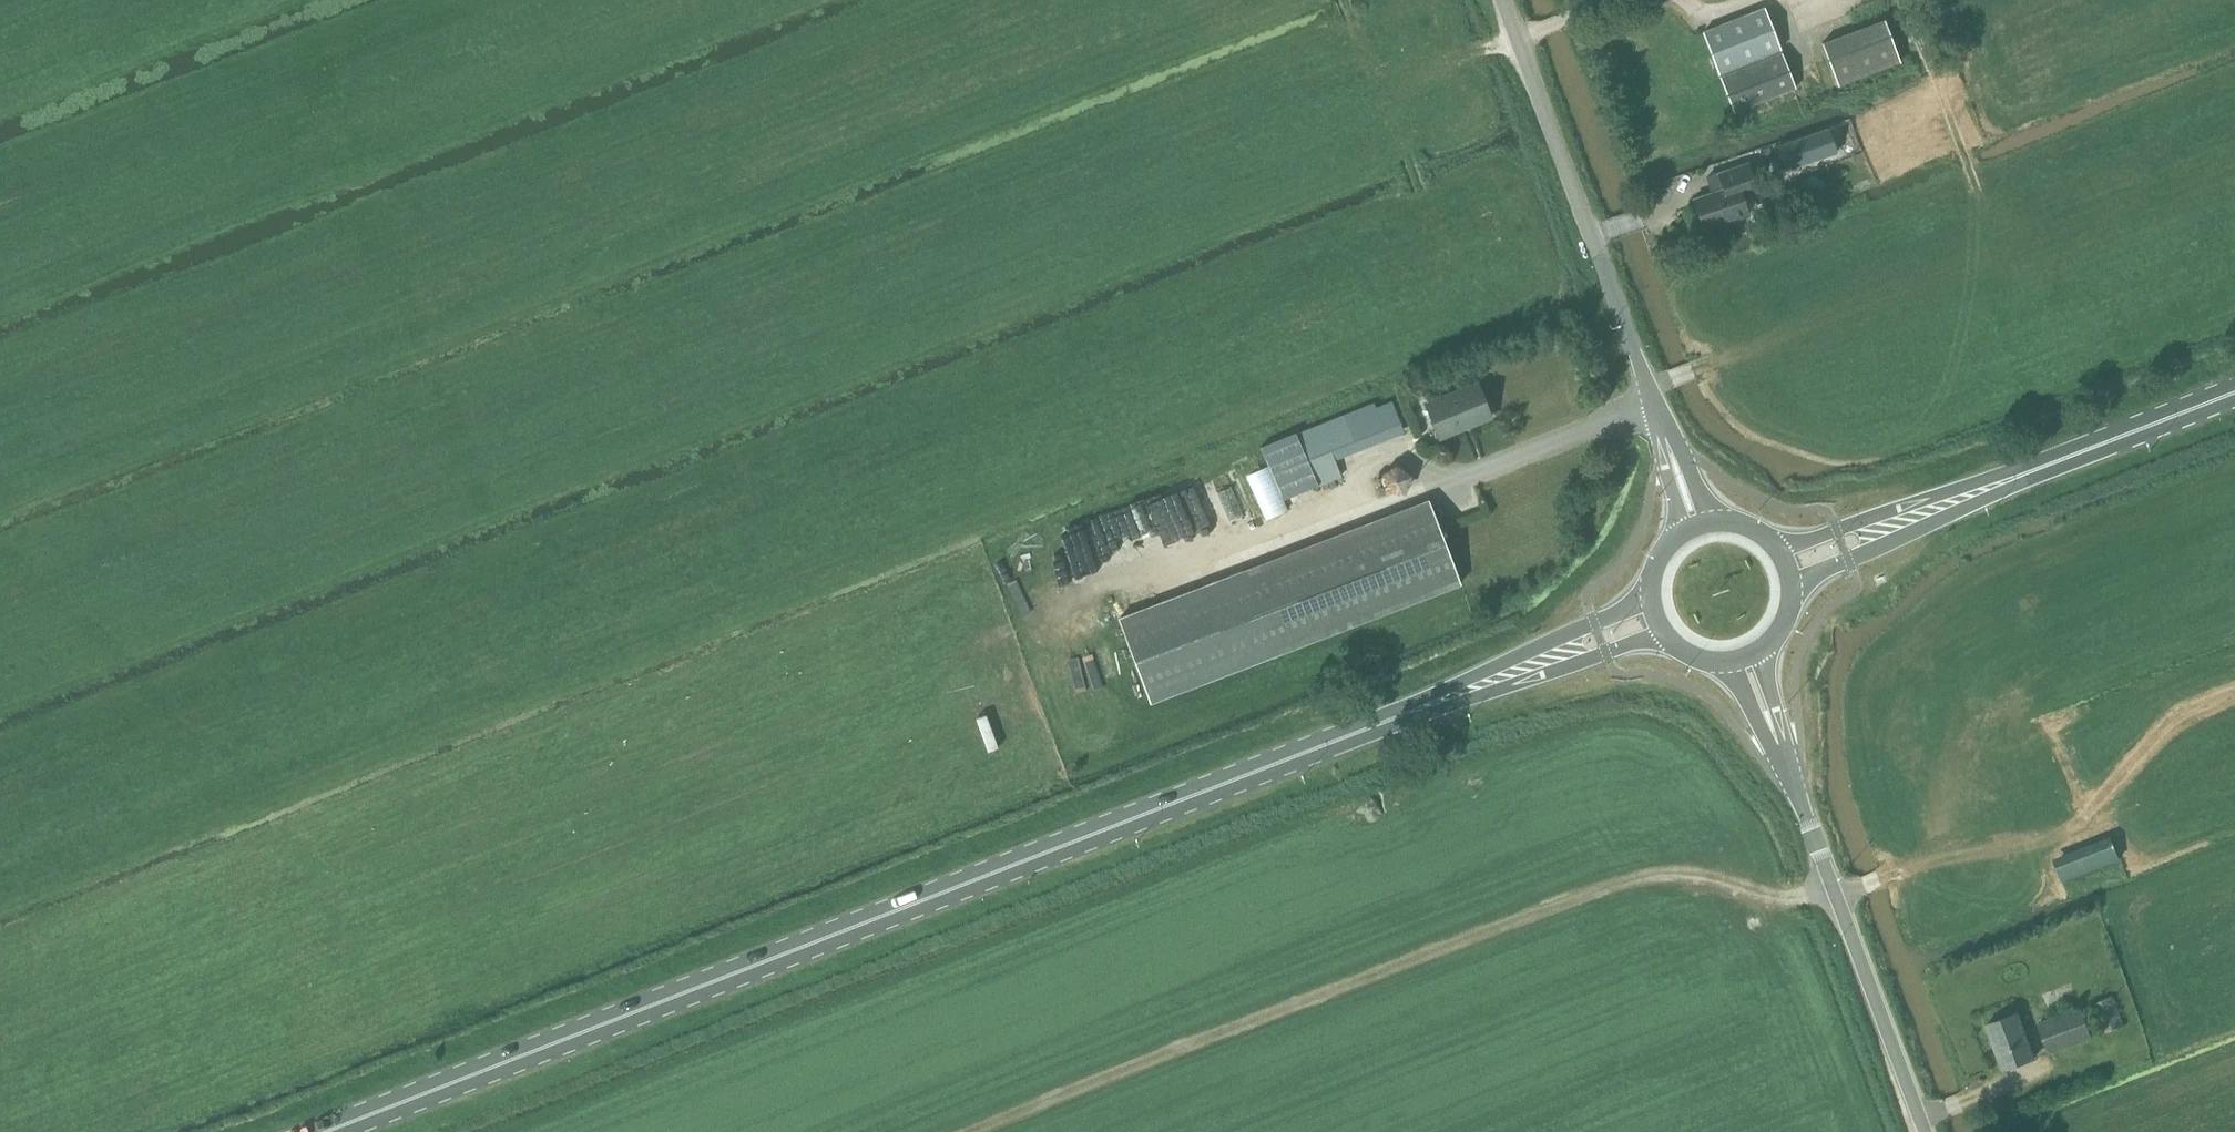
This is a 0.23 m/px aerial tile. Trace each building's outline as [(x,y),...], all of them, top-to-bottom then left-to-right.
[(1722,74),(1783,50),(1766,6),(1705,30),(1722,74)] [(1873,24),(1822,44),(1838,88),(1902,62),(1884,19),(1873,24)] [(1719,77),(1728,100),(1733,113),(1796,88),(1781,52),(1719,77)] [(1828,127),(1776,146),(1785,172),(1837,153),(1828,127)] [(1703,232),(1748,216),(1742,198),(1757,193),(1747,164),(1706,178),(1712,194),(1693,200),(1703,232)] [(1491,417),(1478,384),(1426,404),(1440,438),(1491,417)] [(1330,418),(1261,447),(1285,501),(1319,486),(1311,465),(1403,429),(1392,402),(1376,408),(1374,403),(1344,415),(1350,432),(1338,437),(1330,418)] [(1247,476),(1266,519),(1287,510),(1268,467),(1247,476)] [(1429,501),(1118,619),(1150,702),(1461,583),(1429,501)] [(2042,858),(2049,880),(2116,858),(2109,836),(2042,858)] [(2113,995),(2091,1003),(2102,1032),(2124,1024),(2113,995)] [(2050,1053),(2092,1039),(2082,1010),(2040,1024),(2050,1053)] [(2004,1071),(2037,1059),(2021,1013),(1988,1025),(2004,1071)]
